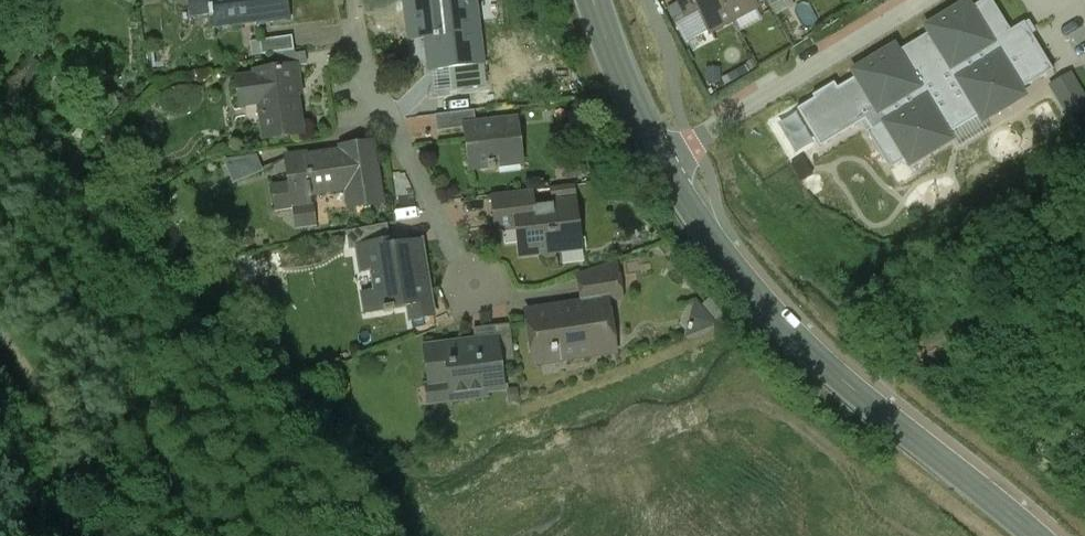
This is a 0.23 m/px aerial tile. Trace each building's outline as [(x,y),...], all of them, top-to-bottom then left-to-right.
[(210,5),(209,6),(210,18),(212,17),(213,27),(257,21),(257,24),(290,19),(287,0),(209,0),(210,5)] [(409,25),(410,25),(412,39),(434,37),(434,38),(447,36),(451,69),(481,65),(473,0),(406,0),(409,25)] [(686,18),(697,12),(691,0),(676,0),(686,18)] [(697,12),(709,33),(732,20),(721,0),(691,0),(697,12)] [(732,20),(756,8),(751,0),(721,0),(732,20)] [(926,29),(929,34),(897,53),(894,48),(853,73),(883,123),(866,133),(889,171),(906,161),(910,166),(951,142),(947,136),(979,117),(983,122),(1024,97),(1020,92),(1053,72),(1032,36),(1027,39),(1020,26),(1010,32),(991,0),(986,0),(971,9),(967,4),(926,29)] [(292,37),(260,42),(262,56),(277,54),(294,51),(292,37)] [(260,42),(251,43),(253,57),(262,56),(260,42)] [(294,51),(277,54),(279,70),(297,67),(306,66),(305,54),(295,56),(294,51)] [(277,71),(264,73),(265,78),(237,82),(241,104),(258,102),(263,140),(301,134),(295,88),(300,87),(297,67),(279,70),(277,70),(277,71)] [(1084,108),(1084,93),(1076,70),(1051,80),(1066,116),(1084,108)] [(109,96),(95,111),(105,120),(119,105),(115,101),(117,99),(115,98),(113,99),(109,96)] [(474,112),(435,116),(437,132),(467,128),(466,120),(475,119),(474,112)] [(516,120),(472,126),(474,139),(466,140),(470,170),(489,168),(489,172),(495,171),(494,160),(520,157),(516,120)] [(342,153),(305,159),(305,156),(286,158),(287,160),(291,186),(274,189),(277,212),(311,206),(310,198),(311,198),(311,194),(348,188),(351,207),(381,203),(372,144),(341,149),(342,153)] [(255,158),(226,162),(234,181),(260,171),(255,158)] [(531,192),(492,197),(495,218),(507,217),(507,210),(533,207),(531,192)] [(533,207),(507,210),(507,217),(509,230),(516,229),(517,229),(521,257),(542,254),(543,254),(546,257),(553,256),(555,253),(555,252),(562,251),(561,246),(564,242),(574,241),(570,207),(571,207),(570,202),(533,207)] [(421,243),(401,246),(400,238),(390,240),(387,225),(347,233),(349,249),(360,248),(364,273),(371,272),(375,293),(380,292),(384,313),(394,311),(394,309),(408,307),(410,320),(434,316),(431,300),(421,243)] [(615,262),(578,276),(583,304),(606,301),(607,302),(621,300),(615,262)] [(583,304),(533,312),(536,335),(530,342),(532,352),(540,358),(558,356),(564,360),(593,356),(592,350),(614,347),(607,302),(606,301),(583,304)] [(685,312),(693,333),(713,325),(705,304),(685,312)] [(510,325),(494,327),(495,340),(497,340),(500,363),(514,361),(510,325)] [(495,340),(475,343),(475,341),(459,343),(459,345),(426,349),(431,386),(450,384),(452,403),(486,399),(485,393),(503,390),(503,388),(500,363),(497,340),(495,340)]
